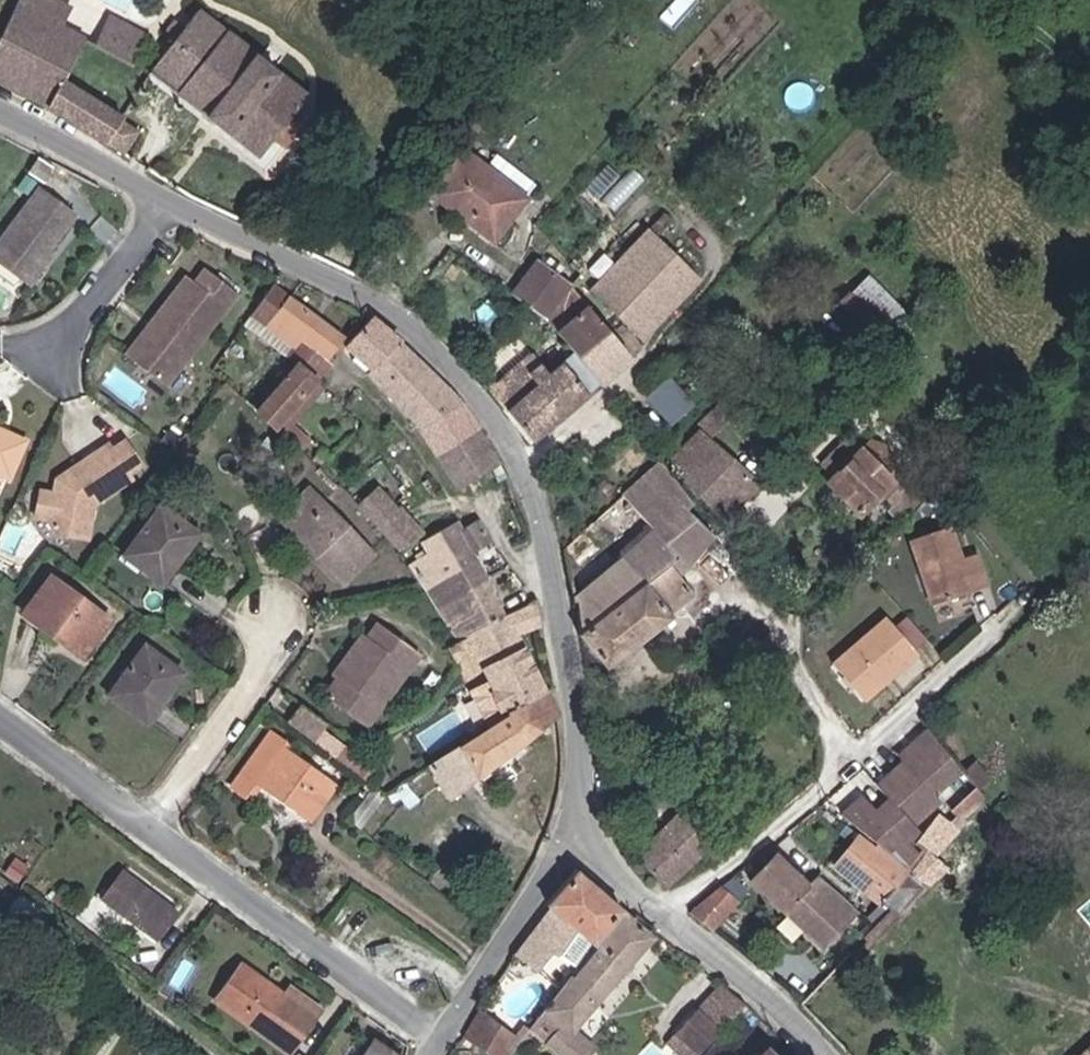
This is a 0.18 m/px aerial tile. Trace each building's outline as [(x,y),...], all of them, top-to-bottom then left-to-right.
[(102,33),(137,50),(155,21),(115,0),(8,0),(0,13),(0,63),(113,137),(136,109),(122,101),(58,63),(67,47),(82,23),(99,31),(102,33)] [(8,0),(0,0),(0,13),(8,0)] [(254,48),(253,47),(202,8),(189,22),(181,16),(166,31),(174,39),(154,64),(153,65),(257,149),(273,132),(284,141),(307,116),(295,107),(310,88),(272,61),(268,58),(254,48)] [(87,55),(102,33),(99,31),(82,23),(67,47),(87,55)] [(268,58),(272,61),(286,42),(269,30),(253,47),(254,48),(268,58)] [(475,183),(540,221),(548,210),(488,165),(475,183)] [(540,221),(475,183),(456,208),(517,253),(540,221)] [(61,201),(10,265),(49,295),(64,276),(59,272),(94,227),(61,201)] [(668,238),(643,267),(695,313),(721,287),(668,238)] [(644,325),(665,343),(695,313),(643,267),(614,298),(622,305),(644,325)] [(569,271),(563,279),(587,298),(592,289),(569,271)] [(529,305),(564,333),(587,298),(563,279),(556,273),(529,305)] [(182,398),(252,304),(220,280),(210,294),(201,288),(142,368),(182,398)] [(908,335),(853,282),(837,300),(891,352),(908,335)] [(291,294),(275,314),(293,327),(308,307),(291,294)] [(315,372),(337,393),(357,371),(353,368),(365,348),(309,306),(308,307),(293,327),(318,348),(305,364),(315,372)] [(610,315),(582,339),(601,366),(630,339),(610,315)] [(419,355),(394,330),(368,358),(392,386),(419,355)] [(528,419),(555,449),(620,392),(601,366),(582,339),(577,342),(511,398),(528,419)] [(601,366),(620,392),(653,364),(630,339),(601,366)] [(438,440),(475,411),(419,355),(392,386),(438,440)] [(337,393),(315,372),(276,422),(295,440),(337,393)] [(675,424),(698,401),(671,373),(648,397),(675,424)] [(458,469),(497,444),(475,411),(438,440),(458,469)] [(39,454),(0,435),(0,476),(23,487),(39,454)] [(725,440),(691,474),(718,501),(721,498),(751,531),(783,498),(725,440)] [(458,469),(480,502),(509,484),(513,489),(522,484),(520,481),(517,477),(497,444),(458,469)] [(111,515),(148,491),(145,486),(158,477),(142,452),(128,461),(125,456),(88,480),(87,485),(78,491),(73,490),(62,531),(71,542),(102,550),(111,515)] [(315,460),(331,476),(340,468),(324,452),(315,460)] [(917,523),(929,534),(950,513),(939,502),(934,507),(888,462),(853,498),(885,528),(908,505),(922,518),(917,523)] [(685,536),(713,515),(718,510),(681,473),(655,498),(683,537),(685,536)] [(386,546),(314,490),(310,496),(292,520),(287,526),(360,580),(386,546)] [(396,496),(369,515),(372,518),(412,557),(415,560),(436,547),(441,544),(418,515),(414,518),(396,496)] [(683,537),(655,498),(626,526),(651,562),(683,537)] [(62,531),(69,504),(55,501),(49,527),(62,531)] [(713,515),(685,536),(698,562),(692,568),(698,581),(736,545),(713,515)] [(212,545),(176,519),(140,571),(177,597),(212,545)] [(487,702),(507,736),(449,772),(465,801),(576,719),(535,643),(523,623),(491,565),(511,552),(498,530),(480,541),(475,534),(437,547),(445,559),(426,571),(470,651),(477,647),(504,690),(487,702)] [(698,562),(685,536),(683,537),(651,562),(598,601),(600,613),(603,631),(628,669),(688,626),(687,623),(714,603),(698,581),(692,568),(698,562)] [(946,632),(985,623),(978,590),(969,556),(930,565),(946,632)] [(789,577),(782,570),(777,576),(781,577),(786,582),(789,577)] [(783,593),(789,586),(786,582),(781,577),(777,576),(772,583),(783,593)] [(978,590),(985,623),(998,620),(991,587),(978,590)] [(125,637),(67,594),(39,630),(99,674),(125,637)] [(390,632),(379,647),(383,650),(356,688),(352,685),(336,705),(378,735),(431,663),(390,632)] [(900,635),(846,679),(873,715),(928,670),(900,635)] [(383,650),(379,647),(372,642),(344,678),(352,685),(356,688),(383,650)] [(116,709),(154,737),(191,687),(153,659),(116,709)] [(889,848),(888,850),(912,870),(919,862),(940,837),(932,828),(959,806),(951,796),(981,771),(948,732),(920,761),(925,766),(901,791),(910,802),(897,813),(885,799),(863,817),(889,848)] [(280,747),(242,800),(256,811),(266,797),(319,835),(346,799),(291,760),(294,756),(280,747)] [(958,816),(940,837),(960,854),(979,833),(973,829),(958,816)] [(979,833),(984,828),(978,823),(973,829),(979,833)] [(642,872),(671,906),(721,866),(689,827),(642,872)] [(888,850),(877,841),(856,866),(898,901),(919,876),(912,870),(888,850)] [(853,906),(861,899),(836,877),(828,887),(794,857),(768,887),(841,951),(868,920),(853,906)] [(919,862),(912,870),(919,876),(898,901),(905,907),(919,918),(950,888),(919,862)] [(630,914),(585,877),(565,915),(568,916),(532,965),(553,983),(574,954),(590,965),(601,948),(604,950),(630,914)] [(190,925),(135,885),(115,911),(170,952),(190,925)] [(742,893),(709,921),(713,924),(727,936),(759,909),(742,893)] [(876,912),(861,899),(853,906),(868,920),(876,912)] [(919,918),(905,907),(891,922),(865,949),(878,960),(919,918)] [(593,976),(541,1046),(554,1054),(589,1054),(582,1050),(665,942),(639,921),(596,978),(593,976)] [(253,970),(224,1010),(269,1041),(297,1003),(253,970)] [(737,990),(714,1018),(736,1036),(759,1007),(737,990)] [(736,1036),(714,1018),(686,1052),(690,1054),(721,1054),(736,1036)] [(536,1052),(497,1022),(493,1019),(476,1045),(488,1054),(535,1054),(536,1052)] [(724,1054),(749,1054),(769,1033),(756,1020),(724,1054)]
